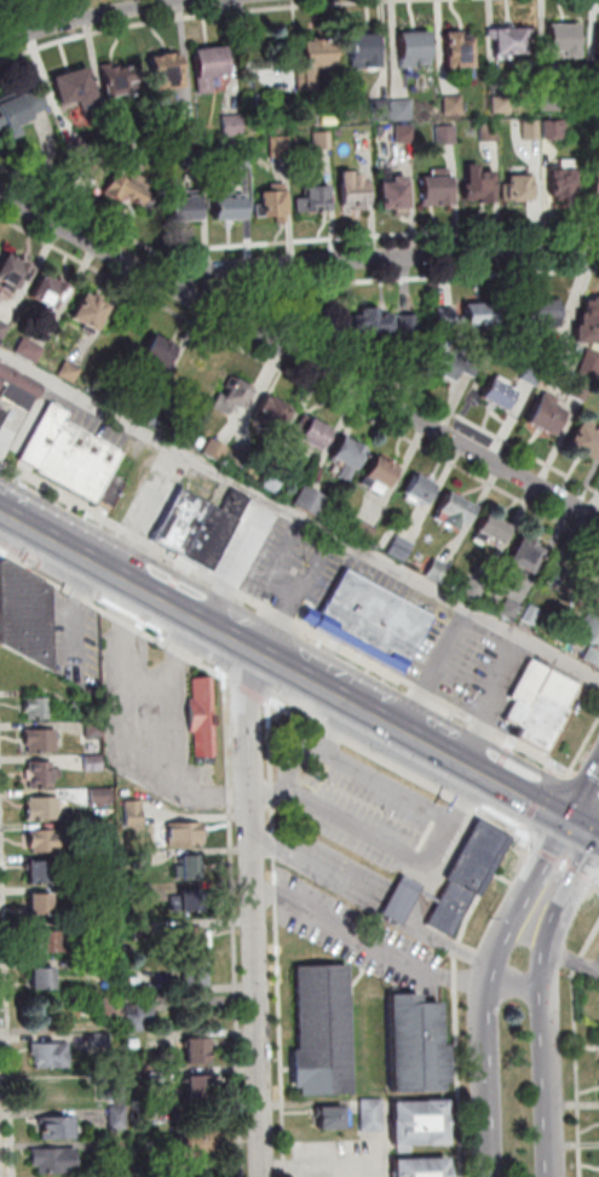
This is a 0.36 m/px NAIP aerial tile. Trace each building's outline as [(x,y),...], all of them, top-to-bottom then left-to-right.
[(548,25),(549,59),(580,59),(580,24),(548,25)] [(495,30),(525,30),(526,56),(495,57),(495,30)] [(401,35),(432,33),(433,68),(403,69),(401,35)] [(447,34),(462,33),(462,38),(474,36),(476,69),(448,71),(447,34)] [(351,36),(380,35),(381,70),(352,71),(351,36)] [(303,42),(336,41),(338,71),(316,73),(316,92),(304,92),(303,42)] [(194,51),(226,47),(230,76),(213,79),(215,93),(200,96),(194,51)] [(151,58),(182,53),(186,88),(169,91),(171,98),(156,101),(151,58)] [(100,65),(120,62),(121,69),(137,68),(139,81),(129,84),(132,96),(106,99),(100,65)] [(52,79),(88,68),(97,97),(94,97),(99,113),(86,117),(81,102),(61,108),(52,79)] [(541,90),(561,90),(561,111),(541,111),(541,90)] [(588,91),(598,92),(598,113),(587,113),(588,91)] [(4,132),(0,134),(0,100),(19,92),(22,101),(38,93),(46,113),(29,120),(30,124),(18,128),(22,138),(11,143),(7,133),(5,134),(4,132)] [(445,97),(463,96),(465,115),(447,116),(445,97)] [(494,97),(512,97),(512,115),(494,115),(494,97)] [(393,101),(413,99),(414,120),(394,121),(393,101)] [(372,102),(391,101),(391,122),(373,122),(372,102)] [(223,116),(244,115),(246,137),(224,139),(223,116)] [(543,121),(545,140),(570,139),(568,119),(543,121)] [(524,121),(524,140),(541,140),(541,121),(524,121)] [(436,126),(457,125),(457,147),(436,147),(436,126)] [(482,125),(482,142),(500,142),(500,125),(482,125)] [(397,126),(416,127),(416,145),(397,144),(397,126)] [(315,133),(333,133),(333,151),(315,151),(315,133)] [(108,139),(126,136),(128,154),(111,156),(108,139)] [(271,137),(272,159),(293,157),(292,137),(271,137)] [(232,145),(234,168),(250,167),(249,144),(232,145)] [(185,151),(209,149),(211,167),(192,168),(191,157),(186,159),(185,151)] [(93,162),(108,171),(99,185),(85,177),(93,162)] [(590,166),(590,199),(598,199),(598,166),(590,166)] [(468,168),(470,186),(465,186),(466,202),(480,201),(480,205),(496,205),(495,174),(480,176),(480,167),(468,168)] [(114,172),(128,180),(134,171),(155,182),(142,207),(129,200),(122,202),(113,199),(103,193),(114,172)] [(551,172),(576,171),(576,196),(572,196),(572,203),(555,203),(555,197),(552,197),(551,172)] [(342,173),(355,173),(355,177),(363,177),(363,183),(369,183),(370,212),(345,213),(342,173)] [(508,178),(535,177),(536,202),(503,203),(503,185),(508,185),(508,178)] [(393,178),(393,184),(381,184),(382,213),(413,211),(410,183),(408,183),(408,178),(393,178)] [(424,178),(453,178),(455,208),(424,208),(424,178)] [(305,188),(321,188),(332,186),(332,213),(299,213),(298,200),(305,199),(305,188)] [(172,190),(202,189),(203,222),(173,223),(172,190)] [(213,191),(214,223),(248,222),(247,197),(237,199),(236,190),(213,191)] [(261,194),(287,191),(289,218),(264,220),(261,194)] [(18,294),(0,284),(0,263),(6,252),(36,269),(29,283),(25,281),(18,294)] [(44,276),(68,289),(53,314),(29,300),(44,276)] [(86,294),(110,309),(97,334),(71,321),(86,294)] [(598,338),(598,328),(598,294),(591,294),(591,302),(582,302),(582,312),(577,312),(577,323),(572,323),(572,338),(598,338)] [(529,326),(554,326),(555,299),(540,299),(540,305),(530,305),(529,326)] [(396,323),(396,310),(378,310),(378,303),(353,304),(355,326),(396,323)] [(466,323),(494,321),(493,303),(465,305),(466,323)] [(451,323),(432,325),(431,305),(450,304),(451,323)] [(404,340),(417,340),(417,318),(404,320),(404,340)] [(2,341),(0,340),(0,320),(11,326),(2,341)] [(24,337),(46,349),(38,364),(16,352),(24,337)] [(156,338),(178,349),(165,374),(143,363),(156,338)] [(428,369),(450,380),(457,366),(473,373),(479,361),(442,343),(428,369)] [(594,377),(598,360),(598,350),(584,345),(577,372),(594,377)] [(40,397),(46,386),(0,361),(0,398),(1,396),(31,413),(40,397)] [(68,361),(83,369),(76,384),(59,375),(68,361)] [(479,396),(503,408),(513,390),(489,377),(479,396)] [(566,394),(582,400),(588,386),(572,380),(566,394)] [(257,391),(235,381),(225,402),(247,413),(257,391)] [(524,421),(552,434),(563,408),(551,403),(553,398),(541,392),(540,398),(535,396),(524,421)] [(67,420),(70,413),(40,397),(21,435),(31,441),(21,461),(40,472),(67,420)] [(267,398),(289,409),(277,434),(255,421),(267,398)] [(142,401),(156,408),(148,424),(134,415),(142,401)] [(11,414),(0,408),(0,434),(11,414)] [(597,458),(598,453),(598,432),(592,429),(592,421),(583,418),(581,423),(576,420),(565,442),(597,458)] [(67,420),(125,453),(98,504),(40,472),(39,472),(67,420)] [(312,420),(334,431),(322,453),(300,442),(312,420)] [(212,438),(230,449),(221,465),(203,454),(212,438)] [(344,438),(368,452),(356,473),(332,460),(344,438)] [(232,450),(247,459),(240,475),(224,466),(232,450)] [(378,457),(401,470),(390,492),(365,480),(378,457)] [(269,471),(286,480),(278,495),(260,487),(269,471)] [(417,477),(439,488),(428,507),(407,496),(417,477)] [(177,486),(150,536),(178,551),(205,501),(177,486)] [(306,487),(329,500),(318,519),(294,506),(306,487)] [(450,494),(479,510),(468,529),(462,526),(457,534),(443,526),(448,518),(438,513),(450,494)] [(207,503),(236,518),(209,567),(180,551),(207,503)] [(489,517),(513,530),(503,549),(478,534),(489,517)] [(362,521),(378,528),(369,545),(353,538),(362,521)] [(399,535),(416,545),(405,563),(388,555),(399,535)] [(523,540),(545,553),(531,576),(509,564),(523,540)] [(437,558),(453,568),(443,585),(427,575),(437,558)] [(48,580),(1,560),(0,560),(0,646),(49,666),(51,663),(48,580)] [(346,564),(434,613),(401,674),(300,619),(307,605),(321,613),(346,564)] [(555,564),(570,570),(563,587),(547,579),(555,564)] [(472,578),(486,586),(477,602),(463,593),(472,578)] [(508,599),(523,607),(514,622),(500,614),(508,599)] [(532,603),(545,609),(534,626),(523,620),(532,603)] [(589,614),(598,619),(598,650),(576,638),(589,614)] [(547,753),(512,735),(518,723),(503,716),(513,699),(508,696),(529,658),(576,683),(564,705),(570,708),(547,753)] [(212,676),(190,677),(191,761),(213,760),(212,676)] [(28,705),(28,700),(51,699),(52,720),(29,722),(28,713),(25,713),(24,705),(28,705)] [(69,711),(75,701),(88,708),(83,719),(69,711)] [(88,740),(88,722),(105,722),(105,740),(88,740)] [(57,730),(58,754),(29,756),(29,747),(27,747),(25,731),(57,730)] [(87,773),(87,757),(104,757),(104,773),(87,773)] [(54,780),(54,790),(30,790),(29,782),(27,782),(27,773),(29,773),(29,763),(54,763),(54,770),(63,769),(63,779),(54,780)] [(92,806),(92,790),(109,790),(109,791),(115,791),(115,805),(109,805),(109,806),(92,806)] [(61,798),(61,822),(28,822),(28,803),(31,803),(31,799),(61,798)] [(145,827),(127,827),(126,802),(144,802),(145,827)] [(509,834),(450,937),(424,921),(448,879),(443,875),(478,816),(509,834)] [(110,822),(110,838),(93,839),(93,822),(110,822)] [(202,826),(202,843),(169,844),(169,826),(202,826)] [(64,831),(64,854),(34,855),(34,850),(30,850),(30,832),(64,831)] [(151,868),(138,868),(138,851),(151,851),(151,868)] [(108,852),(109,871),(94,871),(94,854),(108,852)] [(205,883),(184,883),(184,859),(205,859),(205,883)] [(54,886),(30,888),(30,872),(27,872),(27,865),(54,865),(54,886)] [(420,884),(398,923),(380,913),(402,873),(420,884)] [(152,884),(154,902),(136,902),(136,885),(152,884)] [(98,901),(77,901),(77,888),(97,888),(98,901)] [(183,915),(183,913),(173,913),(173,897),(183,897),(183,894),(205,894),(205,915),(183,915)] [(53,896),(53,919),(31,920),(31,915),(27,915),(27,903),(31,903),(31,897),(53,896)] [(154,935),(136,935),(136,921),(154,920),(154,935)] [(86,935),(86,921),(103,921),(104,935),(86,935)] [(175,930),(206,930),(206,952),(177,953),(175,930)] [(67,954),(33,955),(33,937),(35,937),(35,934),(67,934),(67,954)] [(94,974),(76,974),(75,959),(94,959),(94,974)] [(131,983),(164,983),(164,965),(131,965),(131,983)] [(353,1098),(301,1100),(301,1091),(295,1091),(294,1053),(300,1053),(298,970),(350,968),(353,1098)] [(208,991),(183,991),(183,969),(207,969),(208,991)] [(56,971),(56,993),(34,994),(33,972),(56,971)] [(422,1009),(443,1009),(444,1050),(450,1050),(451,1089),(445,1089),(445,1097),(393,1098),(390,999),(422,998),(422,1009)] [(100,1020),(100,999),(123,999),(125,1018),(120,1020),(120,1030),(113,1030),(113,1020),(100,1020)] [(155,1005),(156,1034),(126,1035),(126,1006),(155,1005)] [(111,1050),(92,1050),(92,1037),(111,1037),(111,1050)] [(188,1068),(188,1049),(184,1049),(184,1043),(209,1041),(209,1068),(188,1068)] [(71,1072),(36,1072),(36,1057),(33,1057),(31,1047),(70,1046),(71,1072)] [(151,1073),(169,1073),(169,1084),(151,1085),(151,1073)] [(190,1076),(211,1076),(212,1102),(190,1102),(190,1076)] [(128,1102),(102,1102),(102,1080),(128,1080),(128,1102)] [(386,1133),(363,1135),(362,1102),(385,1101),(386,1133)] [(450,1150),(396,1153),(394,1108),(449,1106),(450,1150)] [(129,1130),(111,1130),(111,1109),(129,1108),(129,1130)] [(346,1135),(321,1136),(319,1124),(317,1124),(317,1116),(319,1116),(319,1112),(345,1112),(346,1135)] [(77,1119),(79,1142),(44,1142),(42,1132),(40,1132),(39,1124),(42,1124),(42,1120),(77,1119)] [(185,1160),(185,1156),(177,1156),(177,1141),(221,1139),(221,1159),(185,1160)] [(33,1150),(77,1150),(79,1176),(40,1176),(40,1167),(34,1167),(33,1150)] [(450,1165),(451,1176),(396,1176),(396,1166),(450,1165)]
